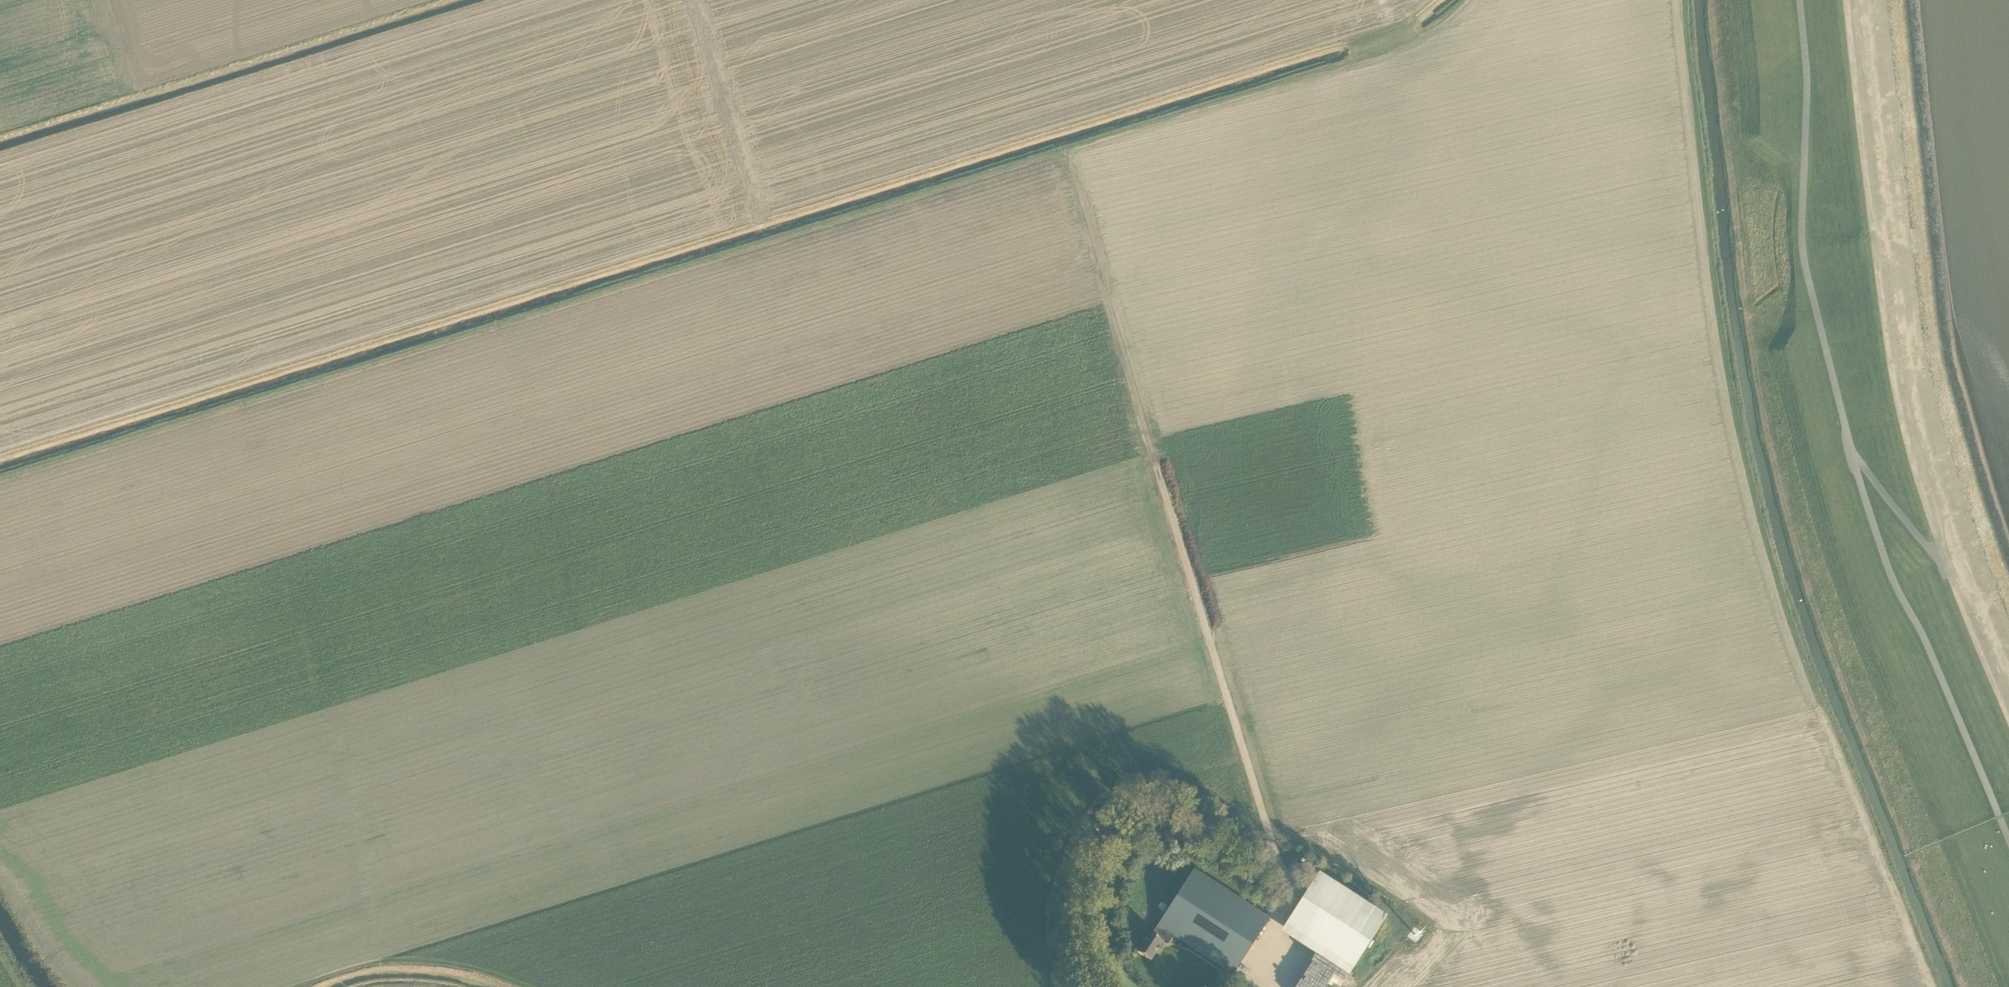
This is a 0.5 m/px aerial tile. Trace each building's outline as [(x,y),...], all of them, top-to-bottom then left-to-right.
[(1270,917),(1195,869),(1158,925),(1160,926),(1154,935),(1150,932),(1147,936),(1146,935),(1142,942),(1143,943),(1138,951),(1151,960),(1164,941),(1161,939),(1166,931),(1233,974),(1270,917)] [(1285,924),(1353,968),(1385,917),(1317,874),(1285,924)]
